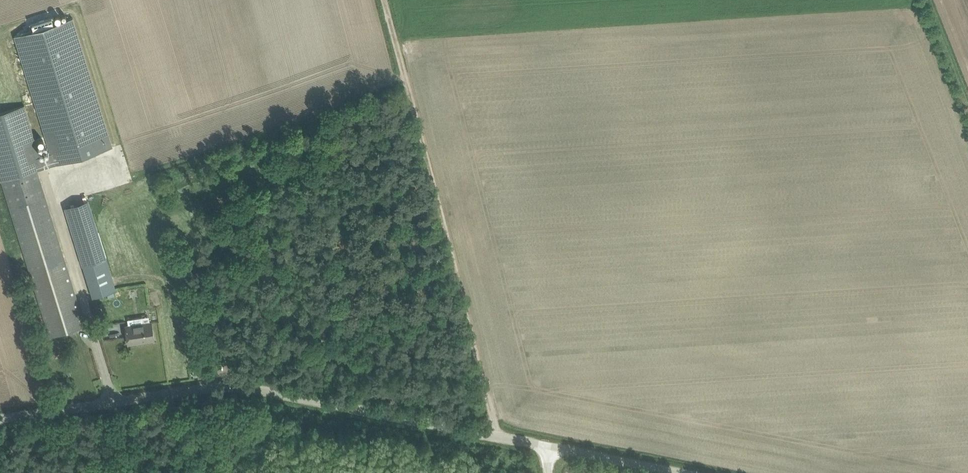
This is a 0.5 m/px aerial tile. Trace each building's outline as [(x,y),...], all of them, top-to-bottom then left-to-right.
[(41,157),(44,168),(113,147),(73,18),(56,23),(54,17),(30,24),(32,31),(14,36),(51,154),(41,157)] [(37,170),(44,168),(41,157),(25,105),(0,113),(0,181),(2,181),(50,337),(85,327),(37,170)] [(106,258),(83,265),(93,298),(116,291),(115,288),(106,258)] [(128,326),(126,326),(127,334),(129,344),(130,344),(142,342),(154,340),(153,330),(152,322),(150,322),(128,326)]
